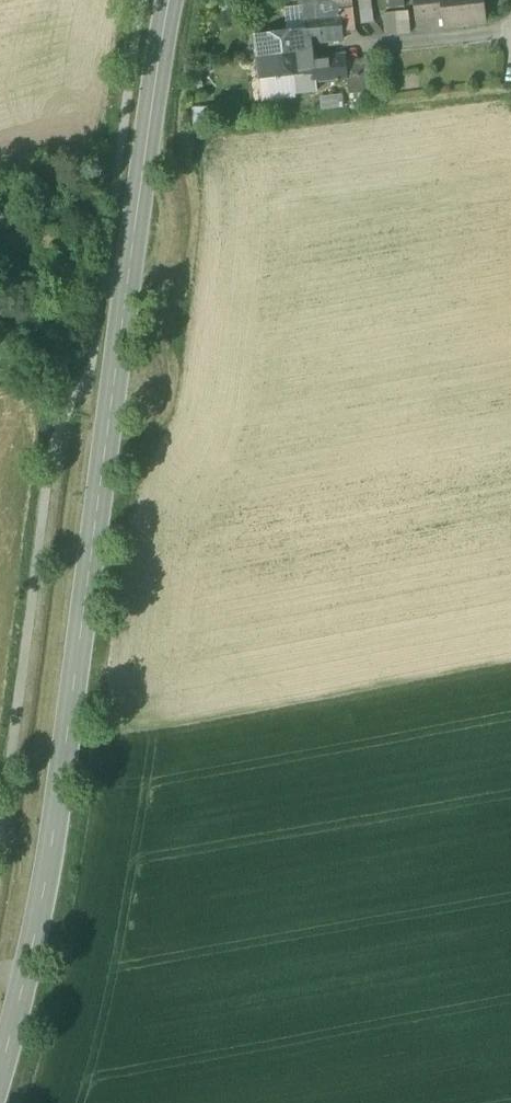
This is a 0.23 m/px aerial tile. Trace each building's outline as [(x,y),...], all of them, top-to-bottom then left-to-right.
[(256,58),(312,52),(311,44),(343,40),(342,32),(338,0),(335,0),(303,4),(303,6),(306,29),(287,31),(253,35),(255,58),(256,58)] [(342,32),(356,31),(352,0),(338,0),(342,32)] [(361,25),(375,23),(372,0),(358,0),(361,25)] [(387,10),(406,8),(405,0),(386,0),(387,10)] [(417,22),(444,19),(442,0),(415,0),(417,22)] [(445,30),(486,25),(483,0),(442,0),(444,19),(445,30)] [(306,29),(303,6),(299,6),(284,8),(287,31),(306,29)] [(383,13),(385,36),(412,34),(410,11),(383,13)] [(342,32),(343,40),(357,38),(356,31),(342,32)] [(259,80),(294,76),(313,74),(314,83),(348,79),(348,78),(346,62),(345,56),(313,60),(312,52),(256,58),(259,80)] [(371,58),(346,62),(348,78),(372,75),(374,75),(371,58)] [(315,91),(314,83),(313,74),(294,76),(296,93),(315,91)] [(345,94),(346,106),(376,103),(372,75),(348,78),(348,79),(349,94),(345,94)] [(322,110),(345,108),(344,94),(321,97),(322,110)] [(216,107),(195,108),(193,125),(217,123),(216,107)]
